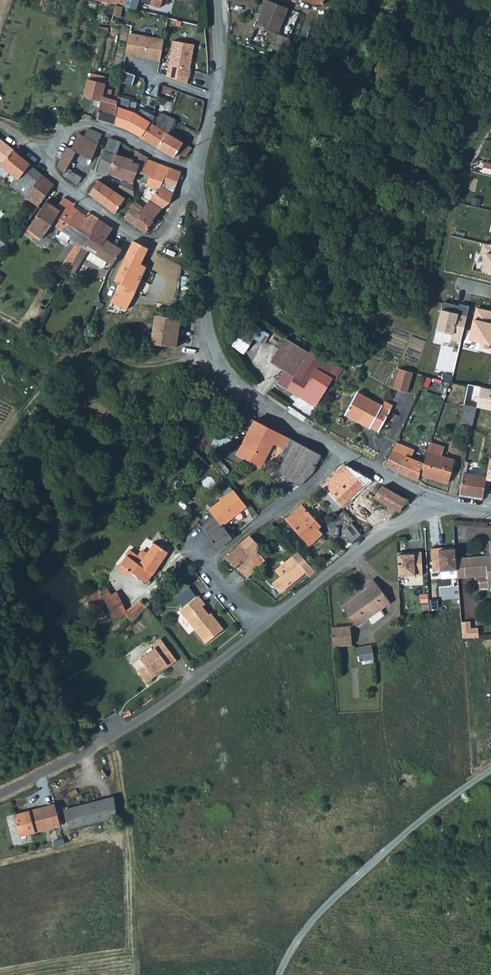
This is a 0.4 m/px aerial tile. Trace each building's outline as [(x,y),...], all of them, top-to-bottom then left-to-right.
[(271,0),(268,0),(262,15),(278,22),(274,31),(280,33),(290,8),(271,0)] [(122,4),(114,2),(112,12),(119,14),(122,4)] [(278,22),(262,15),(258,24),(274,31),(278,22)] [(164,38),(129,31),(125,54),(134,55),(134,54),(161,59),(164,38)] [(193,42),(173,39),(168,72),(190,75),(191,67),(189,66),(193,42)] [(100,79),(91,77),(88,76),(86,85),(98,88),(100,79)] [(106,80),(103,80),(100,79),(98,88),(104,90),(111,92),(112,87),(105,85),(106,80)] [(166,83),(163,89),(178,94),(181,89),(166,83)] [(92,104),(94,105),(98,88),(86,85),(84,94),(94,96),(92,104)] [(100,106),(98,114),(98,116),(116,123),(116,120),(119,97),(114,96),(112,103),(107,101),(111,92),(104,90),(98,88),(94,105),(100,106)] [(120,95),(119,97),(116,120),(116,123),(129,129),(175,157),(178,152),(187,157),(192,147),(183,141),(170,133),(177,120),(178,118),(161,111),(159,116),(143,108),(141,115),(127,109),(129,96),(120,95)] [(183,141),(191,128),(177,120),(170,133),(183,141)] [(99,140),(102,133),(89,127),(86,134),(99,140)] [(80,132),(72,147),(75,149),(91,157),(98,141),(80,132)] [(140,166),(143,167),(147,157),(133,151),(133,150),(120,145),(122,140),(109,135),(105,149),(116,153),(110,172),(109,175),(133,182),(135,179),(140,166)] [(0,150),(0,158),(4,161),(2,163),(17,176),(11,183),(19,189),(24,182),(32,188),(26,196),(39,205),(55,183),(6,142),(0,150)] [(69,145),(61,160),(68,164),(70,160),(75,149),(72,147),(69,145)] [(70,160),(86,168),(91,157),(75,149),(70,160)] [(98,169),(110,172),(116,153),(105,149),(98,169)] [(151,193),(160,197),(166,182),(172,166),(147,157),(143,167),(140,166),(135,179),(153,186),(151,193)] [(67,166),(68,164),(61,160),(59,165),(65,171),(67,166)] [(82,175),(86,168),(70,160),(68,164),(67,166),(82,175)] [(67,166),(65,171),(64,173),(79,182),(82,175),(67,166)] [(181,169),(172,166),(166,182),(175,185),(181,169)] [(116,212),(126,197),(99,179),(89,193),(116,212)] [(170,201),(175,185),(166,182),(160,197),(170,201)] [(47,201),(45,205),(39,215),(53,224),(60,229),(74,206),(76,203),(66,196),(57,209),(47,201)] [(147,232),(155,222),(158,224),(162,219),(157,215),(163,208),(151,200),(145,207),(136,200),(133,204),(135,205),(127,216),(146,232),(147,232)] [(71,236),(70,238),(83,246),(101,218),(90,211),(88,214),(74,206),(60,229),(71,236)] [(29,228),(44,238),(53,224),(39,215),(29,228)] [(101,218),(83,246),(113,264),(123,248),(108,238),(115,227),(101,218)] [(67,242),(70,238),(71,236),(60,229),(56,235),(67,242)] [(115,278),(122,282),(112,300),(128,309),(145,277),(147,278),(152,270),(142,264),(150,248),(134,239),(115,278)] [(482,242),(479,253),(484,254),(480,270),(490,272),(490,244),(482,242)] [(75,267),(81,271),(85,266),(78,262),(75,267)] [(458,305),(442,302),(436,330),(452,333),(451,340),(461,342),(469,306),(459,303),(458,305)] [(476,306),(469,338),(481,341),(480,346),(488,348),(489,343),(490,343),(490,310),(476,306)] [(155,315),(151,344),(178,348),(182,319),(155,315)] [(259,343),(261,343),(266,331),(253,326),(248,338),(238,333),(232,348),(253,357),(259,343)] [(282,347),(315,368),(316,365),(329,372),(335,362),(320,354),(309,348),(308,350),(293,340),(290,344),(282,347)] [(299,393),(315,368),(282,347),(276,349),(270,360),(294,374),(287,386),(299,393)] [(411,372),(398,368),(393,383),(407,387),(411,372)] [(378,428),(389,409),(380,404),(381,403),(356,389),(344,410),(369,424),(370,423),(378,428)] [(457,424),(471,427),(475,404),(462,401),(457,424)] [(232,434),(223,451),(241,462),(255,448),(260,451),(274,426),(256,417),(243,440),(232,434)] [(274,426),(260,451),(281,463),(279,468),(303,489),(321,454),(274,426)] [(212,442),(221,448),(227,439),(218,433),(212,442)] [(448,480),(455,458),(441,454),(444,444),(428,440),(423,460),(420,473),(448,480)] [(385,463),(416,478),(423,460),(392,448),(385,463)] [(343,462),(321,484),(342,505),(373,477),(343,462)] [(487,474),(465,470),(460,490),(483,494),(486,478),(487,474)] [(486,478),(483,494),(490,496),(490,479),(486,478)] [(384,483),(373,495),(399,509),(408,496),(384,483)] [(200,525),(218,547),(232,536),(222,524),(246,505),(229,484),(222,489),(226,494),(209,507),(214,514),(200,525)] [(309,512),(310,510),(303,502),(285,517),(310,546),(325,534),(317,525),(319,523),(309,512)] [(351,541),(362,533),(352,520),(341,529),(351,541)] [(242,559),(252,570),(264,559),(255,549),(259,545),(248,534),(241,541),(251,552),(242,559)] [(466,574),(475,573),(475,580),(479,583),(488,582),(488,584),(490,584),(490,537),(489,538),(490,554),(486,555),(485,553),(464,554),(466,574)] [(121,562),(128,567),(125,572),(129,573),(133,571),(146,580),(168,550),(154,541),(139,562),(127,553),(121,562)] [(245,575),(252,570),(242,559),(251,552),(241,541),(223,556),(245,575)] [(431,543),(433,567),(457,565),(457,555),(456,542),(446,542),(446,544),(440,545),(439,543),(431,543)] [(399,548),(400,571),(424,570),(423,547),(415,547),(415,549),(408,550),(408,548),(399,548)] [(278,589),(305,569),(293,553),(274,567),(279,575),(272,580),(278,589)] [(464,554),(457,555),(457,565),(458,575),(466,574),(464,554)] [(369,586),(343,605),(359,626),(392,601),(375,578),(367,583),(369,586)] [(103,597),(111,594),(108,588),(100,590),(101,592),(103,597)] [(113,617),(126,612),(116,591),(111,594),(103,597),(106,601),(113,617)] [(103,597),(101,592),(95,594),(100,604),(106,601),(103,597)] [(198,594),(179,608),(199,633),(213,621),(217,626),(220,624),(213,614),(211,616),(202,604),(205,602),(198,594)] [(140,602),(134,608),(126,612),(130,622),(145,608),(140,602)] [(470,617),(461,618),(463,634),(479,634),(479,624),(471,625),(470,617)] [(205,641),(220,629),(217,626),(213,621),(199,633),(205,641)] [(353,624),(333,626),(334,643),(354,641),(353,624)] [(168,665),(177,659),(161,638),(153,644),(155,647),(140,658),(146,665),(138,670),(146,681),(154,675),(153,673),(167,663),(168,665)] [(370,659),(368,645),(359,646),(361,660),(370,659)] [(68,829),(117,816),(113,796),(63,809),(68,829)] [(55,804),(14,814),(19,836),(61,826),(55,804)]
